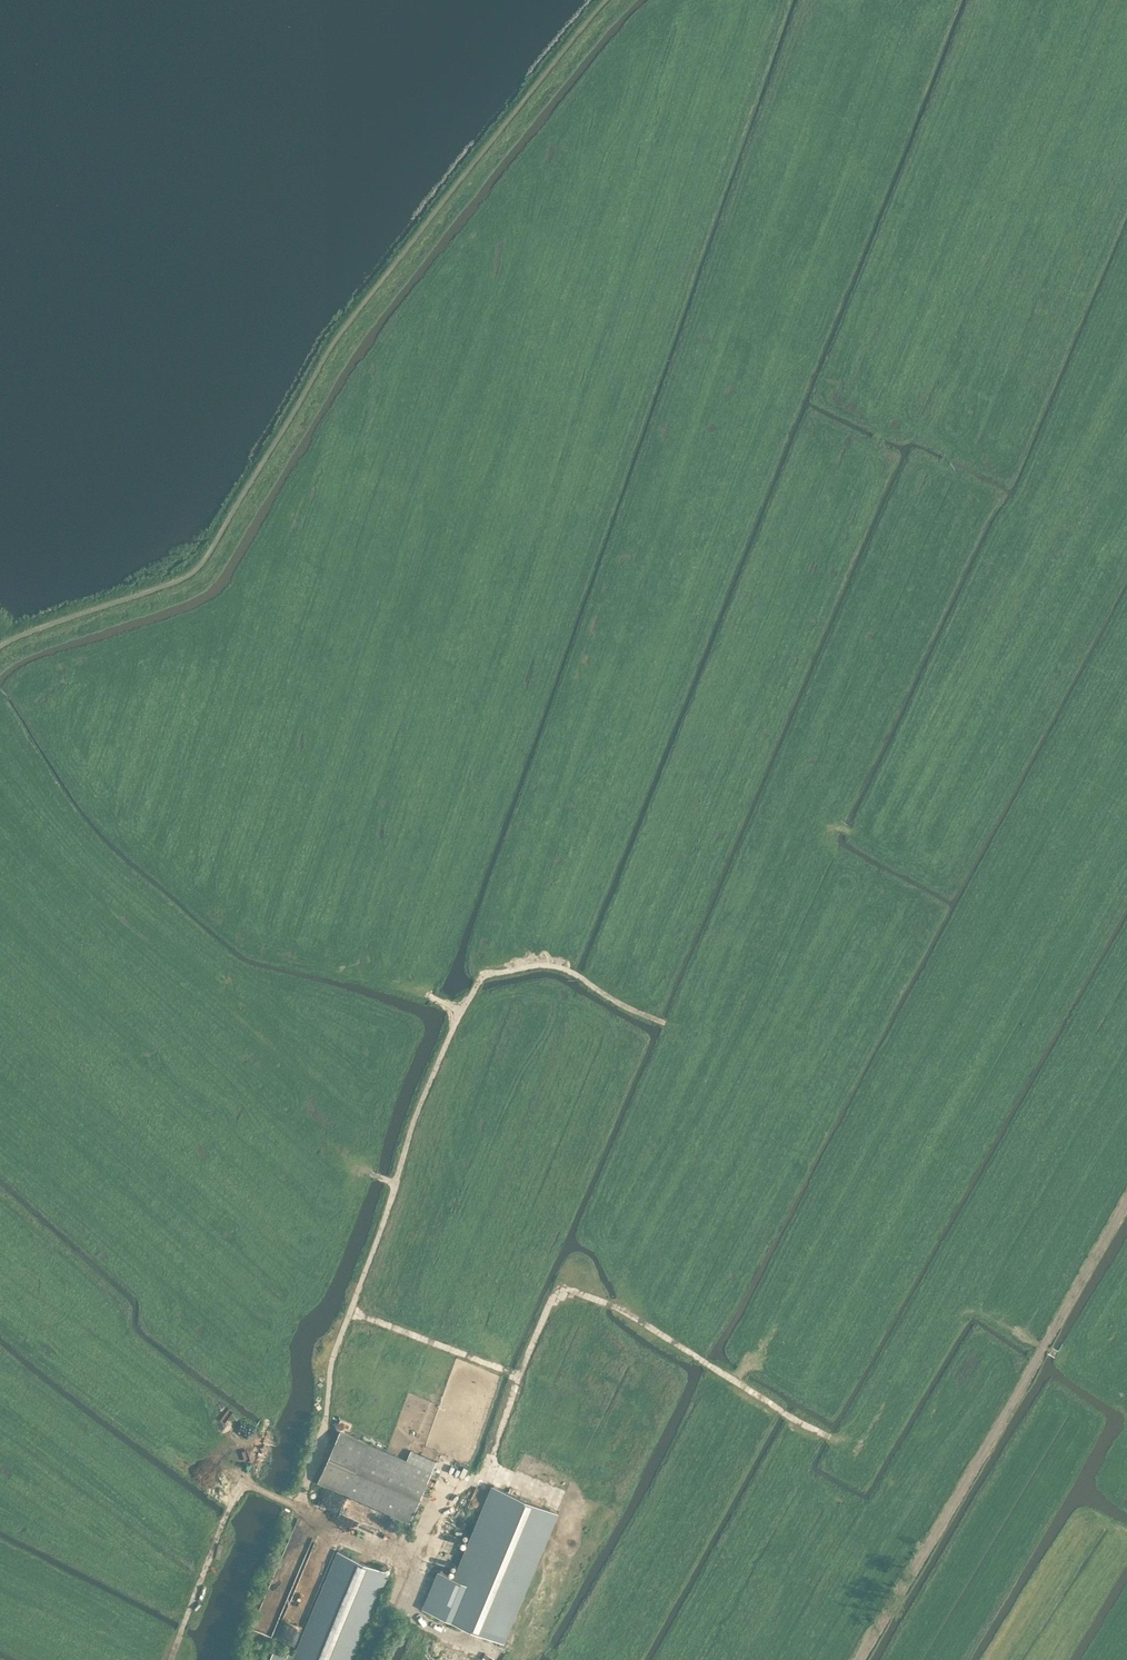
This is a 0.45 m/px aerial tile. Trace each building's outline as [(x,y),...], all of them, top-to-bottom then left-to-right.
[(338,1430),(315,1483),(407,1523),(430,1469),(338,1430)] [(528,1496),(527,1500),(494,1486),(455,1578),(440,1572),(424,1609),(502,1642),(556,1512),(530,1501),(531,1497),(528,1496)] [(317,1589),(329,1553),(313,1547),(301,1584),(317,1589)] [(293,1659),(353,1659),(389,1573),(338,1552),(293,1659)]
